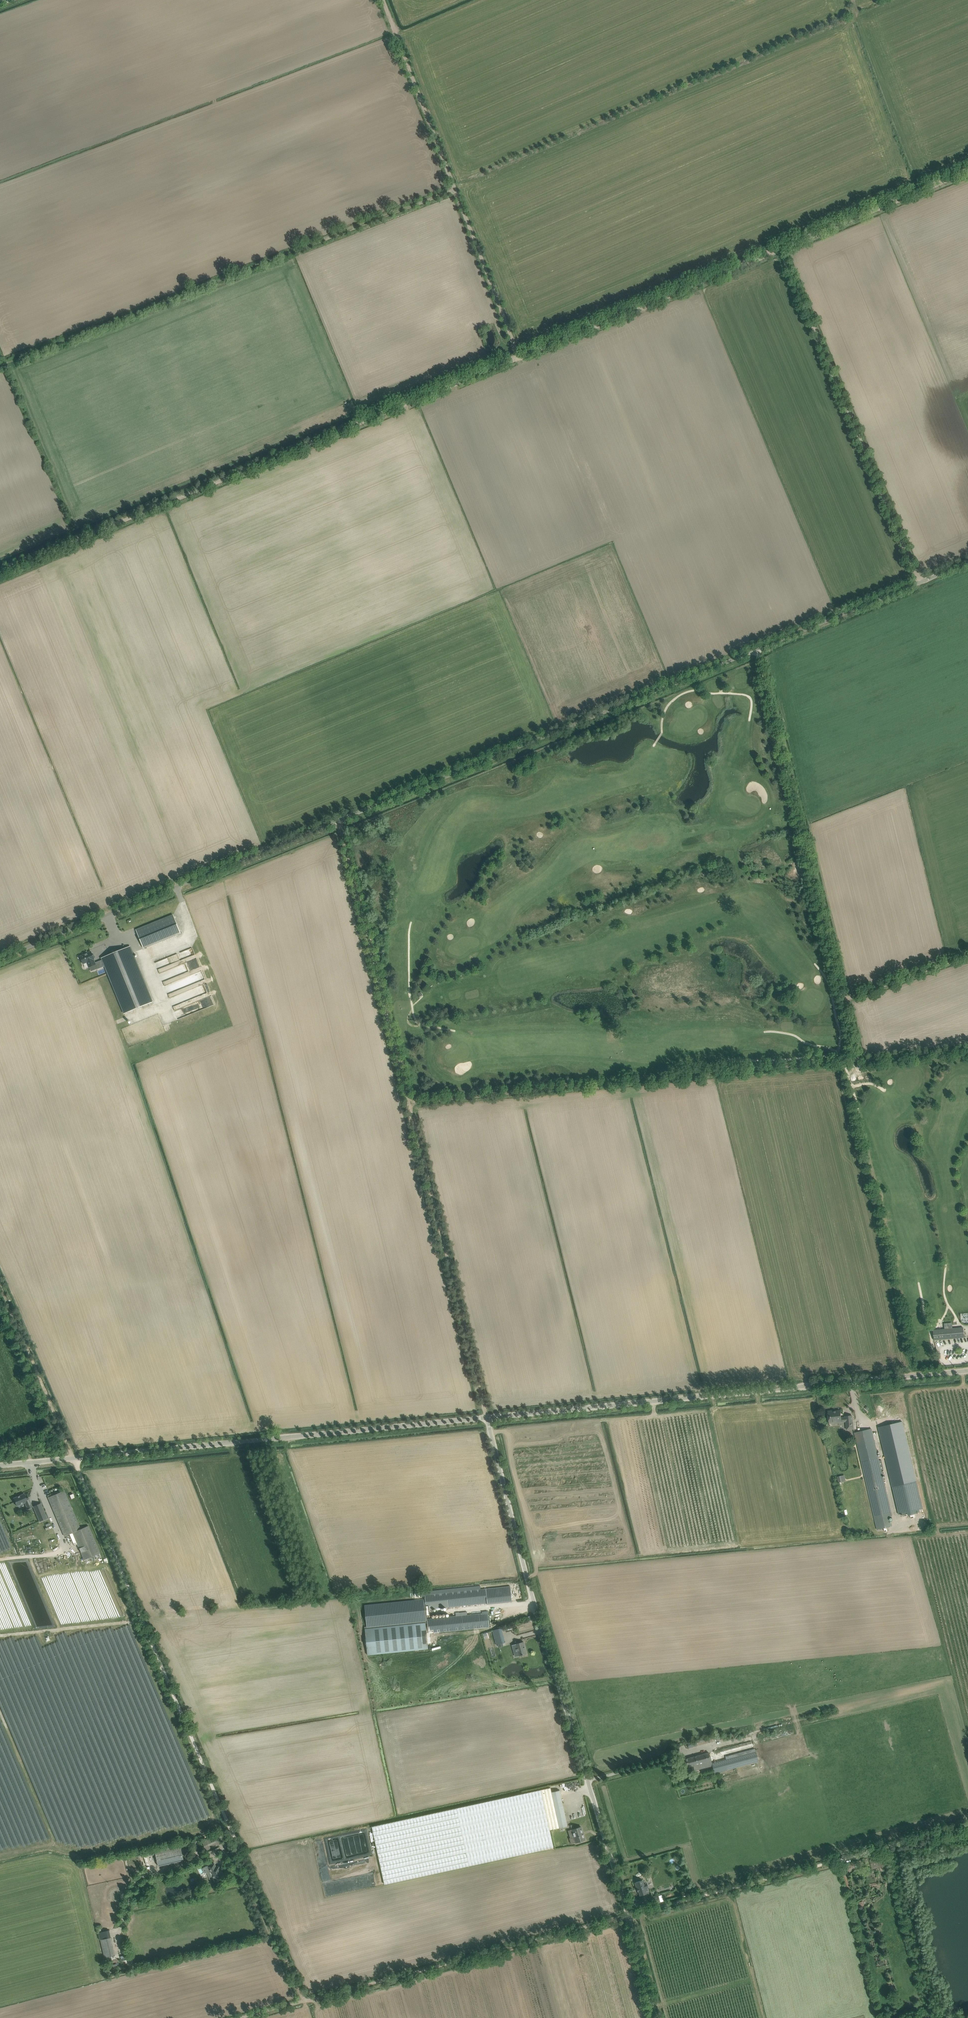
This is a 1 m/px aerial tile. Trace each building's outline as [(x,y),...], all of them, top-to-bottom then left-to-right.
[(136,930),(144,949),(181,933),(173,915),(136,930)] [(105,966),(124,1014),(152,1002),(130,947),(102,958),(103,960),(105,966)] [(103,960),(95,963),(94,960),(94,959),(95,958),(95,957),(95,956),(94,955),(93,955),(92,955),(91,952),(84,954),(84,955),(80,957),(83,964),(87,963),(89,967),(91,972),(97,969),(97,970),(105,966),(103,960)] [(159,969),(160,972),(172,968),(171,965),(181,961),(178,954),(157,962),(159,969)] [(196,969),(200,967),(197,958),(192,960),(196,969)] [(182,1014),(184,1016),(215,1005),(212,996),(202,999),(200,995),(209,992),(206,984),(188,990),(196,983),(206,980),(202,970),(196,973),(193,970),(163,981),(165,985),(170,984),(173,987),(178,985),(172,991),(172,992),(169,994),(170,998),(179,995),(185,1002),(173,1006),(175,1011),(180,1009),(177,1012),(180,1015),(182,1014)] [(964,1338),(963,1328),(943,1329),(944,1339),(964,1338)] [(846,1417),(841,1418),(840,1411),(833,1412),(833,1411),(828,1411),(829,1422),(841,1421),(842,1422),(846,1422),(846,1426),(847,1430),(854,1429),(853,1425),(853,1421),(852,1416),(846,1416),(846,1417)] [(881,1460),(879,1461),(871,1429),(854,1433),(865,1477),(869,1494),(877,1530),(891,1527),(889,1517),(892,1516),(886,1490),(882,1473),(881,1470),(884,1470),(881,1460)] [(916,1510),(923,1509),(916,1481),(892,1487),(899,1515),(908,1512),(908,1516),(910,1515),(911,1518),(914,1518),(913,1516),(914,1516),(914,1514),(917,1513),(916,1510)] [(64,1491),(48,1497),(50,1502),(65,1536),(72,1533),(81,1554),(82,1555),(84,1560),(100,1553),(88,1526),(80,1529),(64,1492),(64,1491)] [(32,1507),(30,1502),(28,1498),(26,1498),(24,1494),(13,1498),(17,1506),(25,1503),(27,1510),(32,1507)] [(34,1507),(40,1522),(48,1518),(42,1504),(34,1507)] [(63,1626),(122,1621),(116,1561),(80,1564),(79,1555),(41,1559),(46,1611),(63,1609),(64,1619),(62,1619),(63,1626)] [(510,1586),(485,1589),(487,1603),(487,1605),(511,1602),(510,1586)] [(424,1595),(425,1598),(426,1610),(429,1609),(487,1603),(485,1589),(480,1589),(424,1595)] [(430,1615),(429,1609),(426,1610),(425,1598),(364,1605),(367,1628),(427,1621),(427,1619),(426,1615),(430,1615)] [(456,1616),(427,1619),(427,1621),(428,1633),(430,1632),(430,1633),(484,1627),(489,1627),(488,1613),(488,1611),(482,1612),(482,1613),(467,1615),(467,1612),(455,1613),(456,1616)] [(430,1641),(430,1633),(430,1632),(428,1633),(426,1633),(425,1623),(365,1629),(367,1655),(428,1649),(427,1641),(429,1641),(430,1641)] [(503,1643),(505,1642),(501,1628),(492,1630),(496,1645),(498,1644),(503,1643)] [(515,1644),(512,1645),(514,1654),(517,1653),(518,1656),(527,1654),(523,1642),(515,1644)] [(689,1748),(693,1746),(716,1740),(714,1735),(687,1743),(689,1748)] [(758,1761),(757,1756),(753,1741),(699,1755),(702,1768),(712,1765),(714,1773),(719,1772),(758,1761)] [(699,1755),(682,1760),(684,1768),(691,1766),(692,1771),(702,1768),(699,1755)] [(554,1847),(550,1830),(567,1826),(560,1791),(551,1792),(550,1788),(456,1808),(372,1827),(384,1884),(469,1866),(554,1847)] [(581,1841),(585,1840),(581,1827),(572,1829),(576,1843),(577,1842),(578,1843),(580,1842),(581,1841)] [(208,1846),(216,1843),(214,1836),(205,1840),(202,1841),(206,1851),(209,1849),(208,1846)] [(180,1845),(155,1850),(158,1866),(184,1860),(180,1845)] [(872,1868),(882,1865),(879,1856),(871,1859),(870,1860),(872,1868)] [(211,1872),(215,1882),(225,1878),(220,1865),(216,1867),(214,1863),(207,1866),(207,1867),(203,1869),(205,1873),(209,1871),(210,1873),(211,1872)] [(646,1883),(644,1884),(642,1880),(635,1883),(637,1892),(638,1891),(640,1896),(648,1893),(646,1883)] [(649,1898),(651,1905),(660,1902),(658,1895),(649,1898)] [(100,1940),(104,1958),(116,1955),(111,1937),(100,1940)]
